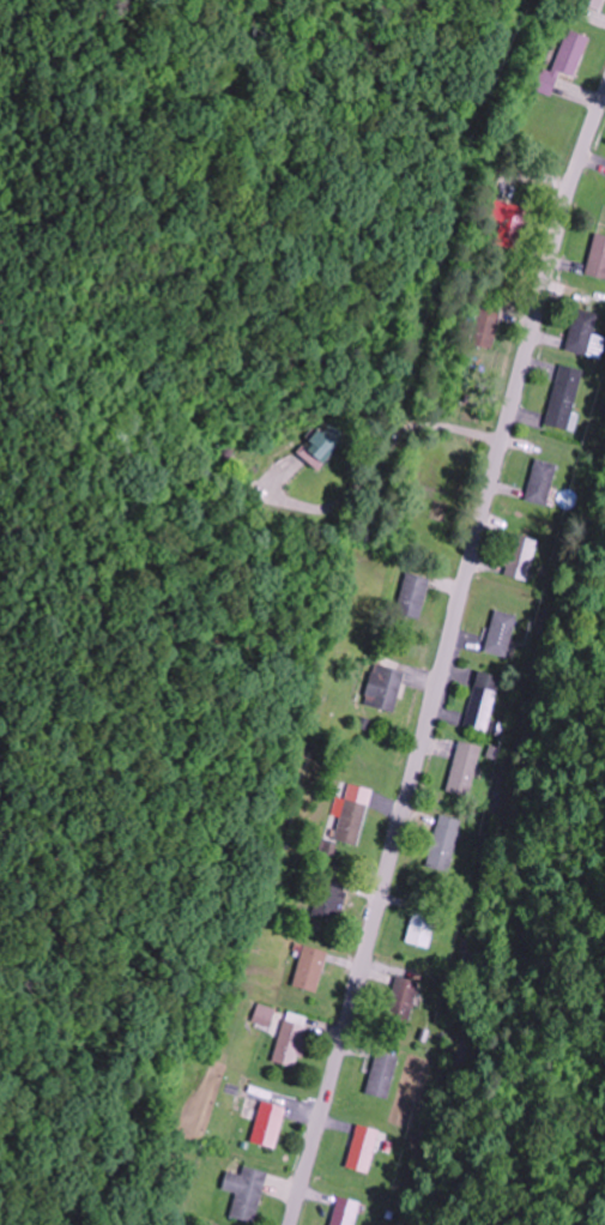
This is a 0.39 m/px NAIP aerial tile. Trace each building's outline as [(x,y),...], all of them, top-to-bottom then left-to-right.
[(600,11),(604,0),(577,0),(600,11)] [(554,72),(539,67),(532,90),(553,97),(560,72),(577,77),(590,36),(568,29),(554,72)] [(496,245),(513,250),(527,210),(494,198),(487,220),(503,225),(496,245)] [(595,234),(585,277),(604,281),(604,237),(595,234)] [(478,302),(469,346),(492,350),(501,307),(478,302)] [(588,357),(598,315),(575,309),(566,352),(588,357)] [(546,426),(569,431),(583,371),(560,365),(546,426)] [(343,440),(323,422),(295,454),(315,471),(343,440)] [(525,501),(548,507),(558,465),(535,460),(525,501)] [(509,579),(532,579),(532,538),(509,538),(509,579)] [(420,619),(430,579),(406,573),(396,613),(420,619)] [(506,657),(518,615),(495,609),(484,651),(506,657)] [(394,711),(405,670),(375,662),(364,703),(394,711)] [(465,727),(487,732),(500,675),(478,670),(465,727)] [(446,790),(468,797),(482,745),(460,739),(446,790)] [(369,804),(346,798),(335,839),(357,845),(369,804)] [(462,818),(437,813),(426,867),(451,872),(462,818)] [(347,882),(324,874),(312,913),(336,920),(347,882)] [(413,945),(435,943),(431,909),(410,911),(413,945)] [(328,951),(304,945),(293,985),(317,991),(328,951)] [(409,1023),(420,981),(396,975),(386,1017),(409,1023)] [(308,1017),(286,1012),(274,1061),(296,1066),(308,1017)] [(366,1093),(387,1098),(399,1055),(377,1049),(366,1093)] [(251,1141),(274,1148),(286,1106),(262,1099),(251,1141)] [(345,1167),(367,1173),(378,1129),(356,1124),(345,1167)] [(242,1173),(227,1169),(222,1188),(236,1192),(230,1216),(255,1222),(267,1172),(244,1165),(242,1173)] [(360,1202),(338,1196),(330,1224),(354,1224),(360,1202)]
